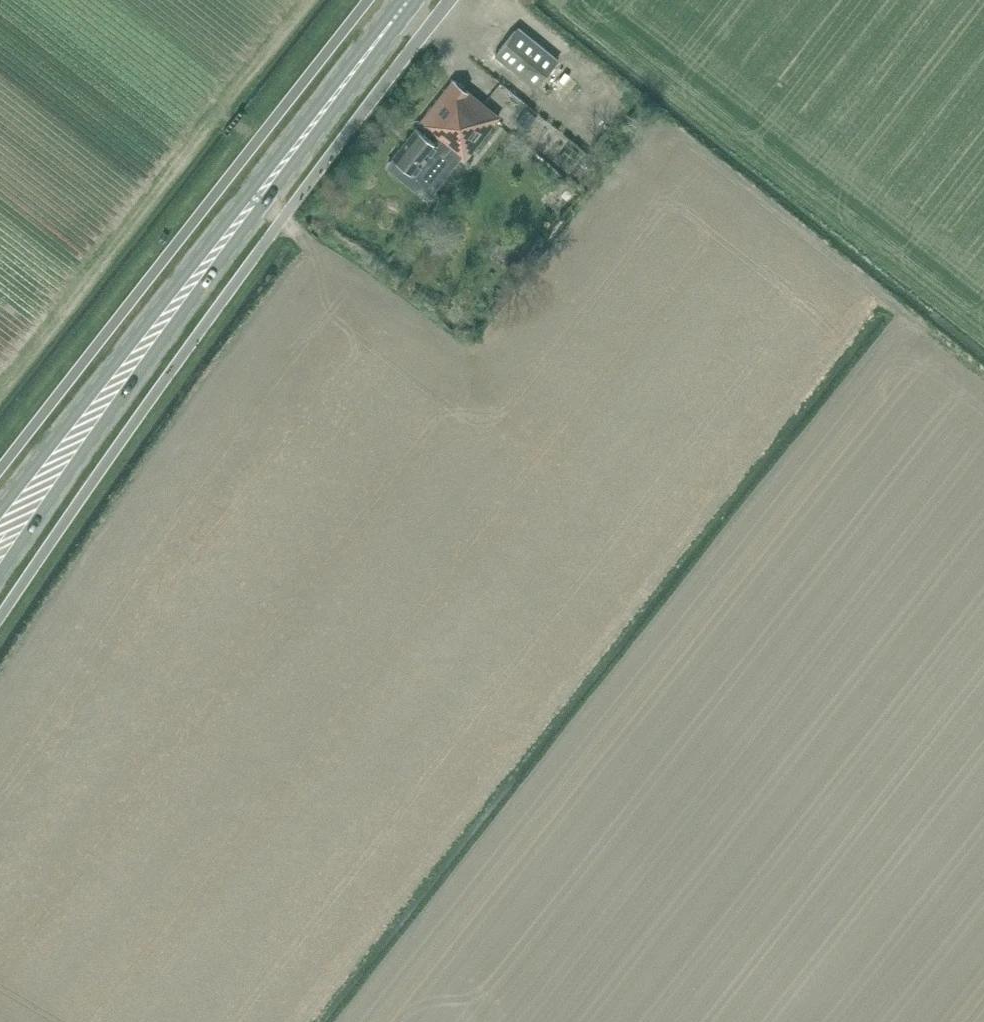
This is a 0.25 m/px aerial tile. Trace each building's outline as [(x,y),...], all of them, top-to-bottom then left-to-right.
[(518,27),(496,55),(538,88),(560,60),(518,27)] [(569,100),(577,85),(567,79),(559,95),(569,100)] [(455,81),(421,124),(467,161),(501,118),(455,81)] [(417,129),(394,158),(426,183),(439,166),(436,164),(446,152),(417,129)]
